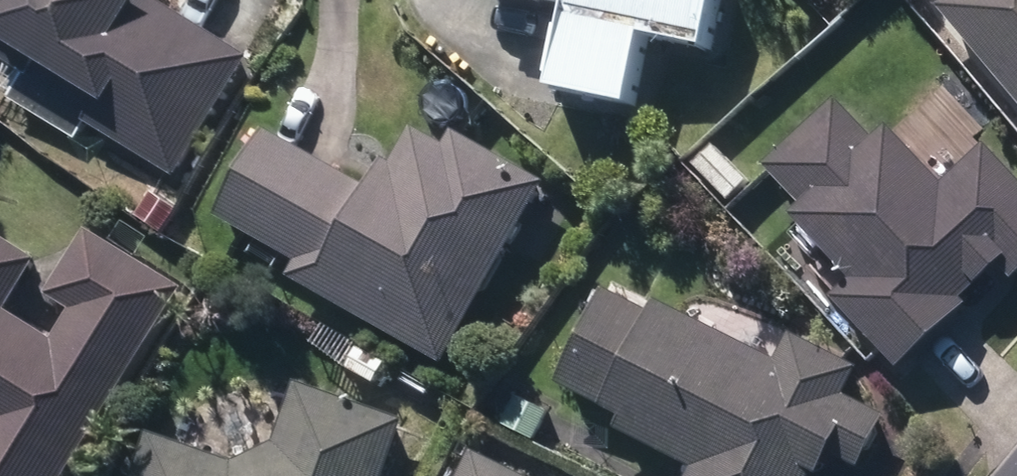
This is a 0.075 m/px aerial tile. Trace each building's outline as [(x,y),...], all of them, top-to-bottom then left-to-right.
[(174,179),(248,59),(153,0),(0,0),(0,61),(24,76),(35,58),(100,98),(85,123),(174,179)] [(626,105),(642,36),(701,49),(711,0),(537,0),(561,5),(543,86),(626,105)] [(1016,105),(1016,0),(945,0),(936,8),(1016,105)] [(895,369),(965,303),(959,297),(996,264),(1010,280),(1016,273),(1016,182),(983,145),(940,184),(886,126),(872,140),(834,100),(761,168),(797,206),(790,213),(850,279),(830,298),(895,369)] [(287,281),(441,367),(543,185),(450,133),(445,143),(413,125),(392,163),(380,157),(365,187),(263,132),(214,219),(297,265),(287,281)] [(692,167),(728,203),(748,183),(712,147),(692,167)] [(135,220),(160,236),(177,211),(152,195),(135,220)] [(182,290),(86,229),(43,295),(69,312),(50,343),(2,312),(34,262),(0,240),(0,475),(64,475),(182,290)] [(827,455),(855,470),(884,416),(841,393),(855,369),(790,334),(773,365),(759,359),(771,335),(733,314),(721,338),(651,301),(645,314),(602,291),(553,384),(622,420),(620,428),(693,467),(688,475),(816,475),(827,455)] [(342,370),(372,386),(383,366),(353,349),(342,370)] [(401,424),(293,385),(272,445),(231,465),(146,434),(131,475),(382,475),(401,424)] [(501,429),(531,445),(547,416),(515,399),(501,429)] [(469,452),(457,475),(518,475),(469,452)]
